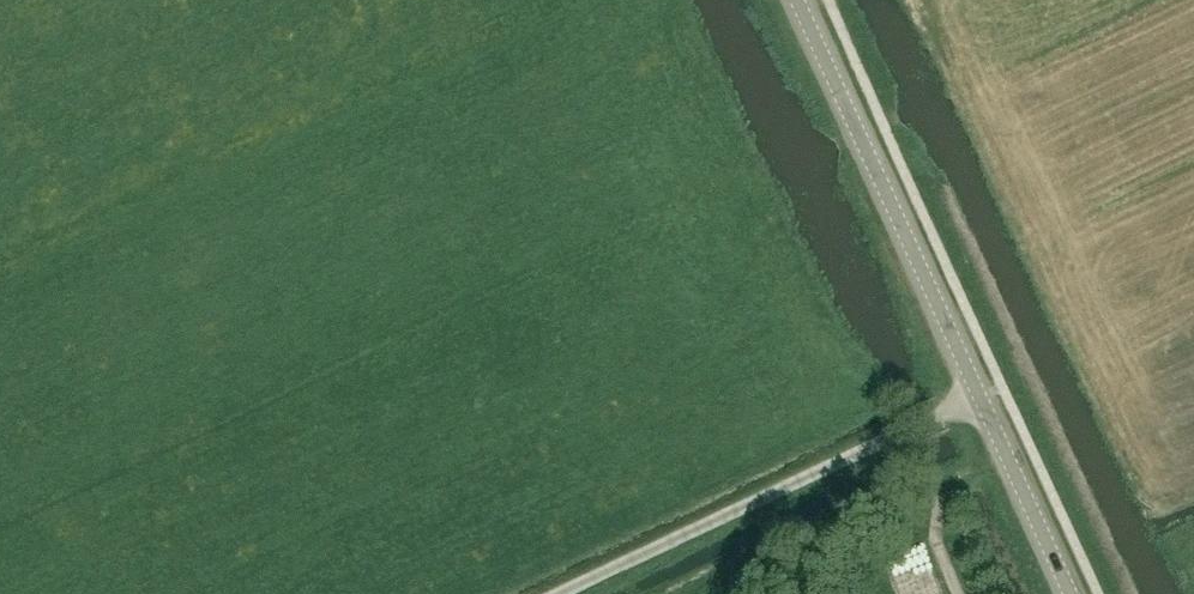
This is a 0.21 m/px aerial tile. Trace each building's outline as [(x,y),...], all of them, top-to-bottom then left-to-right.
[(903,508),(897,497),(890,501),(896,512),(903,508)] [(929,536),(897,549),(915,593),(952,593),(929,536)]
